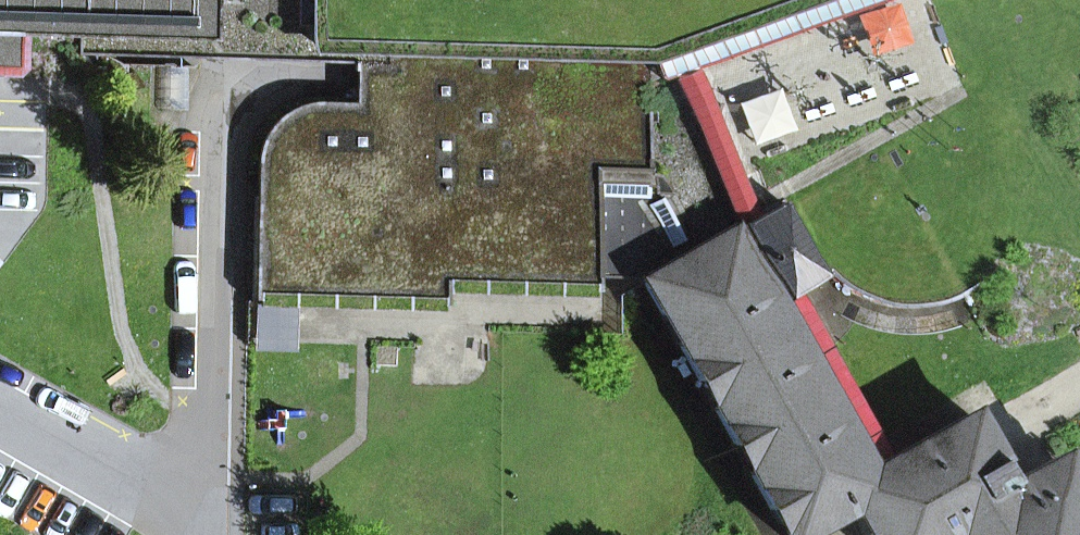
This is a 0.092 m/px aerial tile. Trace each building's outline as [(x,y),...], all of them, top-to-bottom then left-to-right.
[(8,34),(82,37),(206,41),(207,0),(0,0),(0,77),(5,77),(8,34)] [(366,0),(207,0),(206,41),(82,37),(81,55),(365,63),(365,55),(366,0)] [(373,47),(589,53),(650,33),(666,79),(676,76),(737,227),(757,216),(699,69),(890,0),(374,0),(373,47)] [(599,293),(599,278),(644,279),(657,64),(365,55),(365,63),(365,104),(306,104),(289,110),(265,132),(256,164),(253,300),(257,301),(257,293),(442,299),(442,306),(447,307),(447,288),(447,281),(594,285),(594,293),(599,293)] [(159,110),(183,111),(183,69),(160,69),(159,110)] [(1014,497),(996,463),(970,415),(887,460),(794,292),(823,276),(782,202),(757,216),(737,227),(644,279),(663,313),(676,306),(692,335),(679,342),(699,378),(711,371),(727,400),(715,407),(735,443),(747,436),(763,465),(751,471),(771,508),(784,500),(801,531),(802,532),(853,504),(871,534),(953,534),(959,532),(960,534),(1079,534),(1079,525),(1052,474),(1014,497)] [(0,234),(0,266),(30,224),(15,213),(0,234)] [(447,288),(594,293),(594,285),(447,281),(447,288)] [(257,301),(442,306),(442,299),(257,293),(257,301)] [(679,342),(692,335),(676,306),(663,313),(679,342)] [(715,407),(727,400),(711,371),(699,378),(715,407)] [(1048,434),(996,463),(1014,497),(1052,474),(1079,525),(1079,492),(1048,434)] [(751,471),(763,465),(747,436),(735,443),(751,471)] [(801,531),(784,500),(771,508),(786,534),(794,534),(801,531)]
